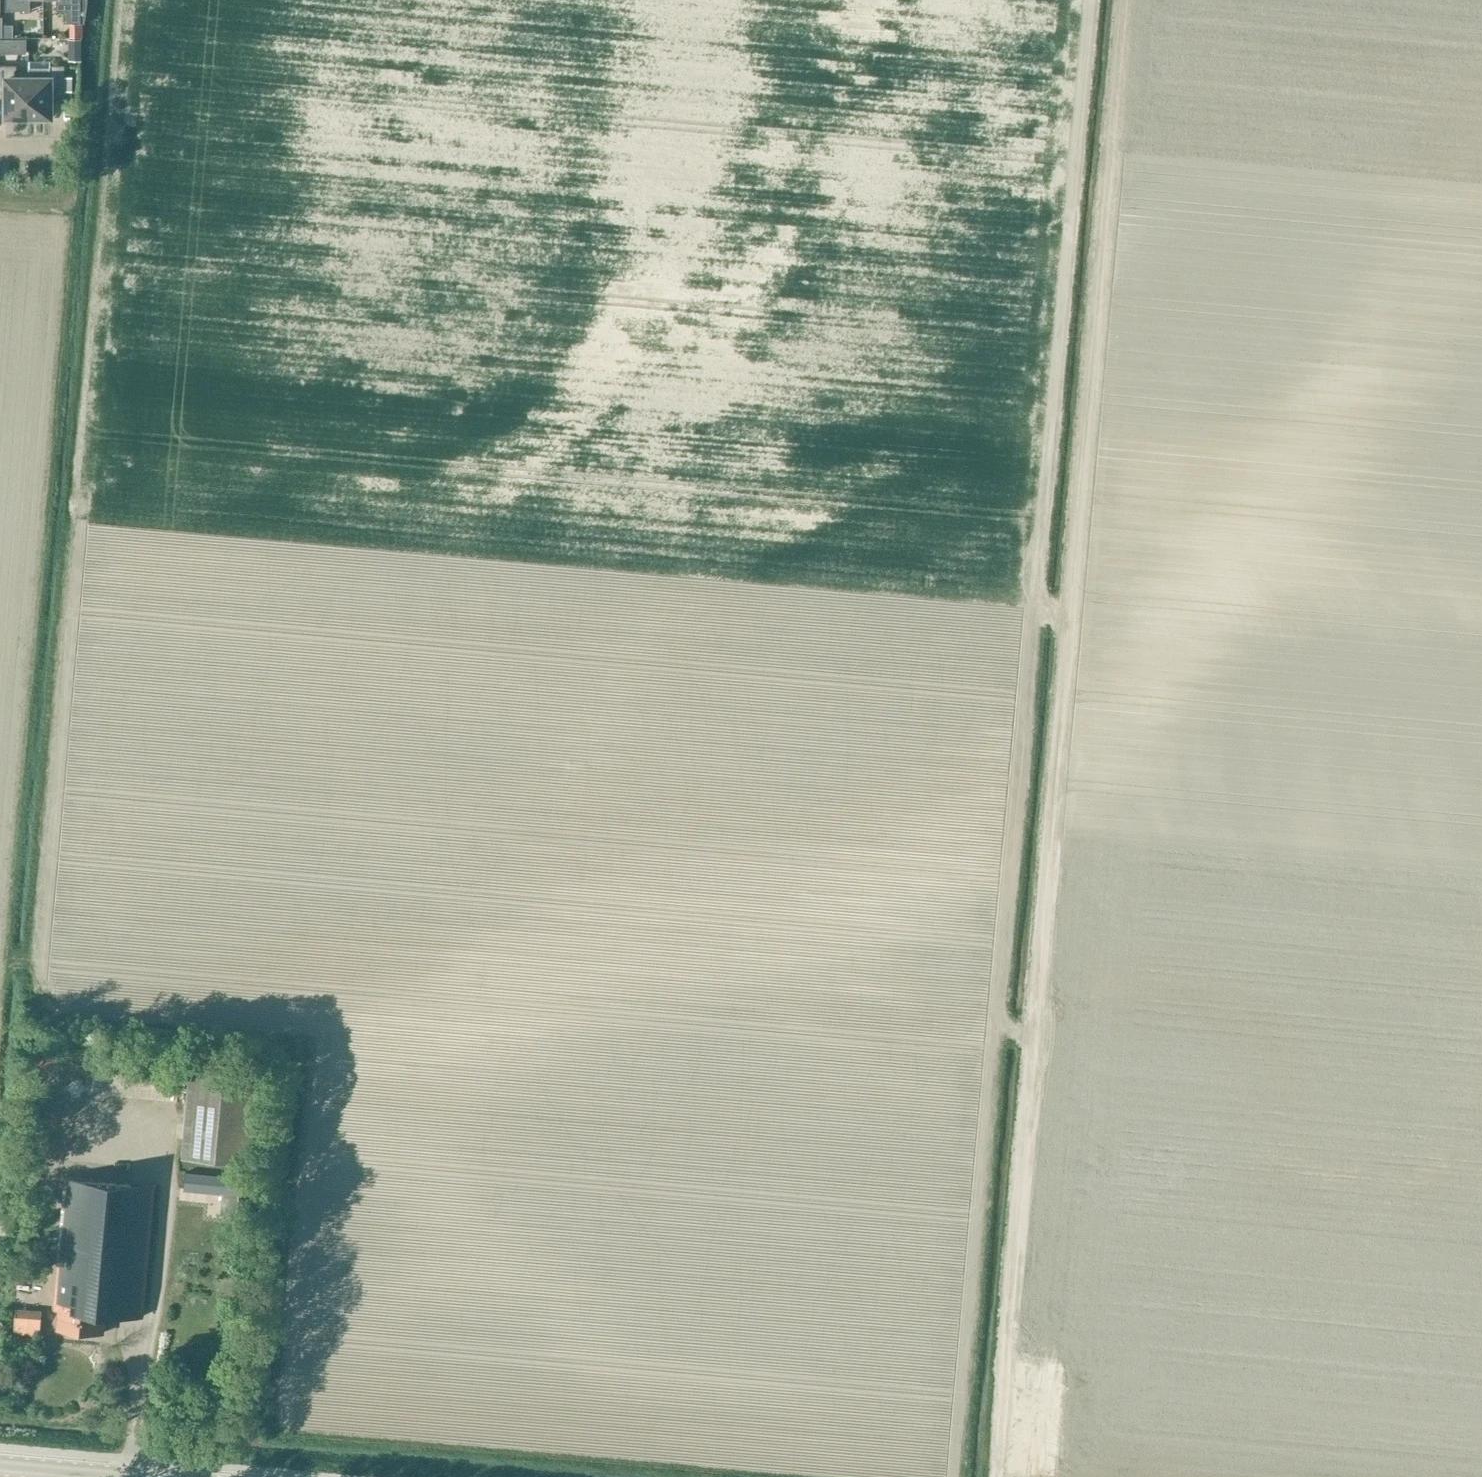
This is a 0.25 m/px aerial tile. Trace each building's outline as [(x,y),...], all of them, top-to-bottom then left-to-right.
[(5,11),(29,11),(29,0),(5,0),(5,11)] [(56,11),(67,11),(67,23),(85,23),(86,11),(87,0),(56,0),(56,11)] [(3,24),(3,36),(13,36),(13,24),(3,24)] [(68,51),(68,34),(51,34),(51,51),(68,51)] [(68,48),(80,48),(80,38),(68,38),(68,48)] [(0,40),(0,54),(26,54),(26,40),(0,40)] [(50,62),(28,62),(28,78),(28,118),(51,118),(51,93),(64,93),(64,66),(50,66),(50,62)] [(6,93),(6,118),(28,118),(28,78),(16,78),(16,66),(0,66),(0,93),(6,93)] [(182,1157),(251,1163),(262,1063),(191,1058),(182,1157)] [(147,1082),(160,1084),(161,1064),(149,1063),(147,1082)] [(195,1173),(194,1191),(222,1194),(220,1214),(237,1215),(241,1177),(195,1173)] [(55,1329),(102,1333),(103,1312),(142,1316),(154,1187),(61,1179),(50,1308),(57,1308),(55,1329)] [(26,1307),(0,1308),(0,1333),(27,1332),(26,1307)]
